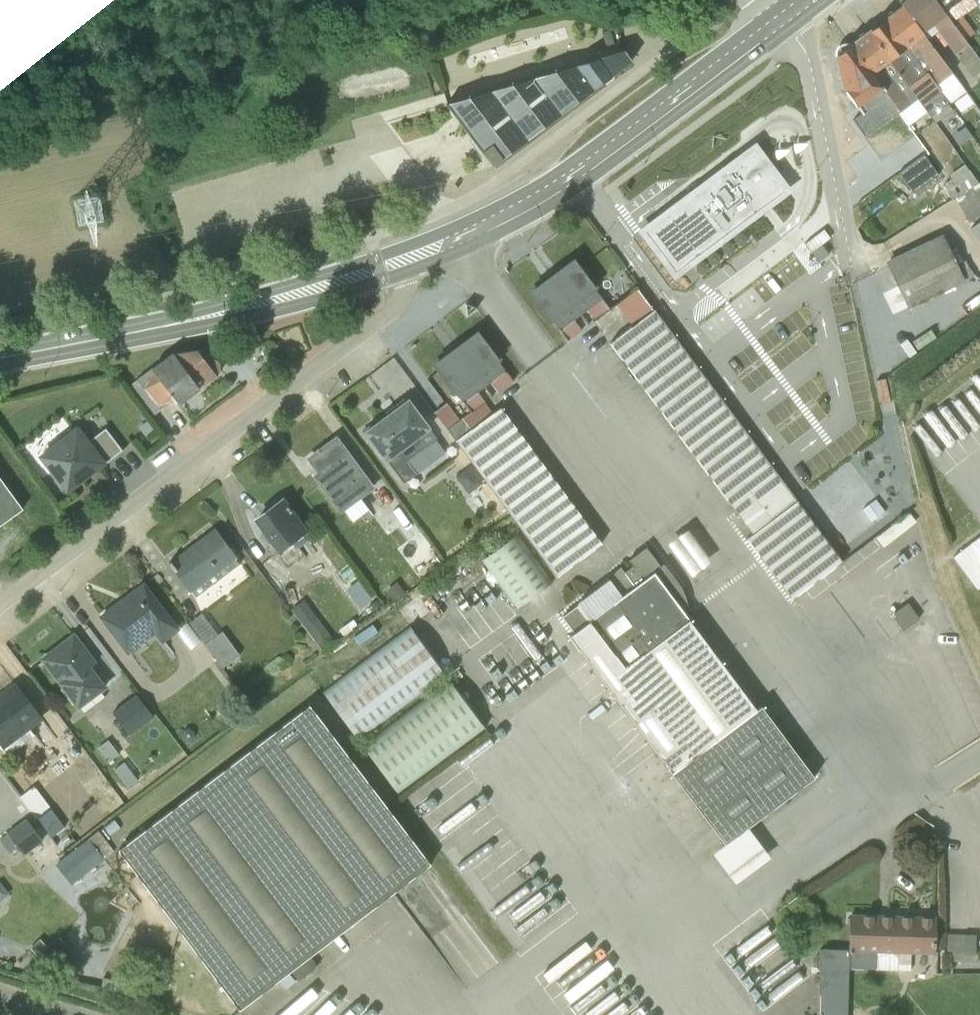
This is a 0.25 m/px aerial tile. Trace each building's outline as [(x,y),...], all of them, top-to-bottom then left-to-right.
[(979,71),(979,60),(965,39),(951,21),(944,12),(935,0),(898,0),(901,4),(927,39),(937,32),(971,77),(979,71)] [(959,0),(935,0),(944,12),(959,0)] [(965,90),(901,4),(881,19),(946,105),(965,90)] [(958,16),(951,21),(965,39),(972,34),(958,16)] [(946,105),(881,19),(867,30),(927,112),(935,122),(950,110),(946,105)] [(927,112),(867,30),(850,45),(898,112),(909,126),(927,112)] [(851,121),(864,139),(898,112),(850,45),(847,44),(844,44),(839,46),(836,50),(835,54),(844,90),(855,105),(861,114),(851,121)] [(447,105),(492,166),(632,62),(624,51),(447,105)] [(785,190),(754,149),(644,233),(675,273),(785,190)] [(937,175),(922,155),(897,174),(912,194),(937,175)] [(942,184),(950,198),(954,197),(978,183),(965,165),(949,175),(952,180),(942,184)] [(954,197),(971,228),(979,222),(979,186),(978,183),(954,197)] [(979,245),(979,222),(971,228),(969,229),(979,245)] [(909,306),(973,277),(974,277),(966,260),(957,265),(942,236),(888,262),(888,264),(909,306)] [(594,320),(608,309),(595,291),(598,288),(577,257),(550,277),(579,314),(586,309),(594,320)] [(550,277),(529,292),(537,305),(536,306),(548,324),(552,321),(568,341),(581,331),(573,319),(579,314),(550,277)] [(807,516),(637,291),(617,307),(631,327),(609,343),(753,535),(747,540),(790,598),(796,593),(841,561),(836,554),(807,516)] [(480,330),(456,347),(484,386),(491,381),(499,392),(511,382),(498,363),(501,360),(480,330)] [(434,413),(454,440),(492,413),(484,403),(485,402),(477,391),(484,386),(456,347),(431,365),(470,412),(459,420),(447,403),(434,413)] [(172,354),(199,388),(217,374),(219,370),(220,368),(219,364),(218,363),(218,362),(215,359),(213,358),(211,358),(204,349),(172,354)] [(129,386),(152,416),(160,410),(159,408),(173,398),(178,403),(199,388),(172,354),(151,369),(129,386)] [(435,438),(408,398),(363,432),(403,484),(415,475),(405,462),(435,438)] [(492,413),(454,440),(557,569),(598,538),(500,408),(492,413)] [(93,472),(122,450),(105,428),(86,442),(76,429),(41,456),(66,490),(92,471),(93,472)] [(336,436),(306,458),(316,472),(312,475),(340,513),(374,488),(336,436)] [(0,478),(0,525),(22,509),(0,478)] [(308,531),(282,497),(253,519),(266,538),(264,539),(275,554),(276,554),(308,531)] [(236,558),(214,528),(169,562),(195,597),(239,564),(235,559),(236,558)] [(979,579),(979,531),(957,550),(979,579)] [(514,537),(482,561),(517,609),(550,585),(514,537)] [(649,559),(559,626),(723,844),(711,854),(734,884),(770,857),(748,827),(814,777),(649,559)] [(414,582),(407,572),(384,589),(392,600),(414,582)] [(143,581),(98,616),(127,654),(154,634),(162,643),(179,629),(143,581)] [(335,643),(303,601),(292,609),(323,652),(335,643)] [(894,612),(905,627),(920,615),(909,601),(894,612)] [(201,613),(189,622),(222,668),(239,655),(221,632),(218,635),(201,613)] [(441,673),(410,630),(326,693),(357,735),(441,673)] [(73,632),(38,658),(77,709),(79,708),(83,713),(104,697),(102,692),(106,688),(91,667),(96,662),(74,632),(73,632)] [(0,694),(0,746),(2,749),(4,748),(8,754),(33,735),(30,729),(42,720),(15,682),(0,694)] [(481,726),(449,683),(364,747),(396,790),(481,726)] [(140,690),(115,707),(131,732),(157,715),(140,690)] [(308,705),(117,848),(237,1007),(427,865),(308,705)] [(26,814),(3,836),(23,856),(46,834),(26,814)] [(92,837),(58,858),(71,880),(106,858),(92,837)] [(848,968),(910,971),(910,954),(934,954),(936,916),(848,914),(848,950),(820,949),(818,1014),(846,1014),(848,968)] [(951,961),(975,961),(974,935),(946,934),(946,954),(951,954),(951,961)]
